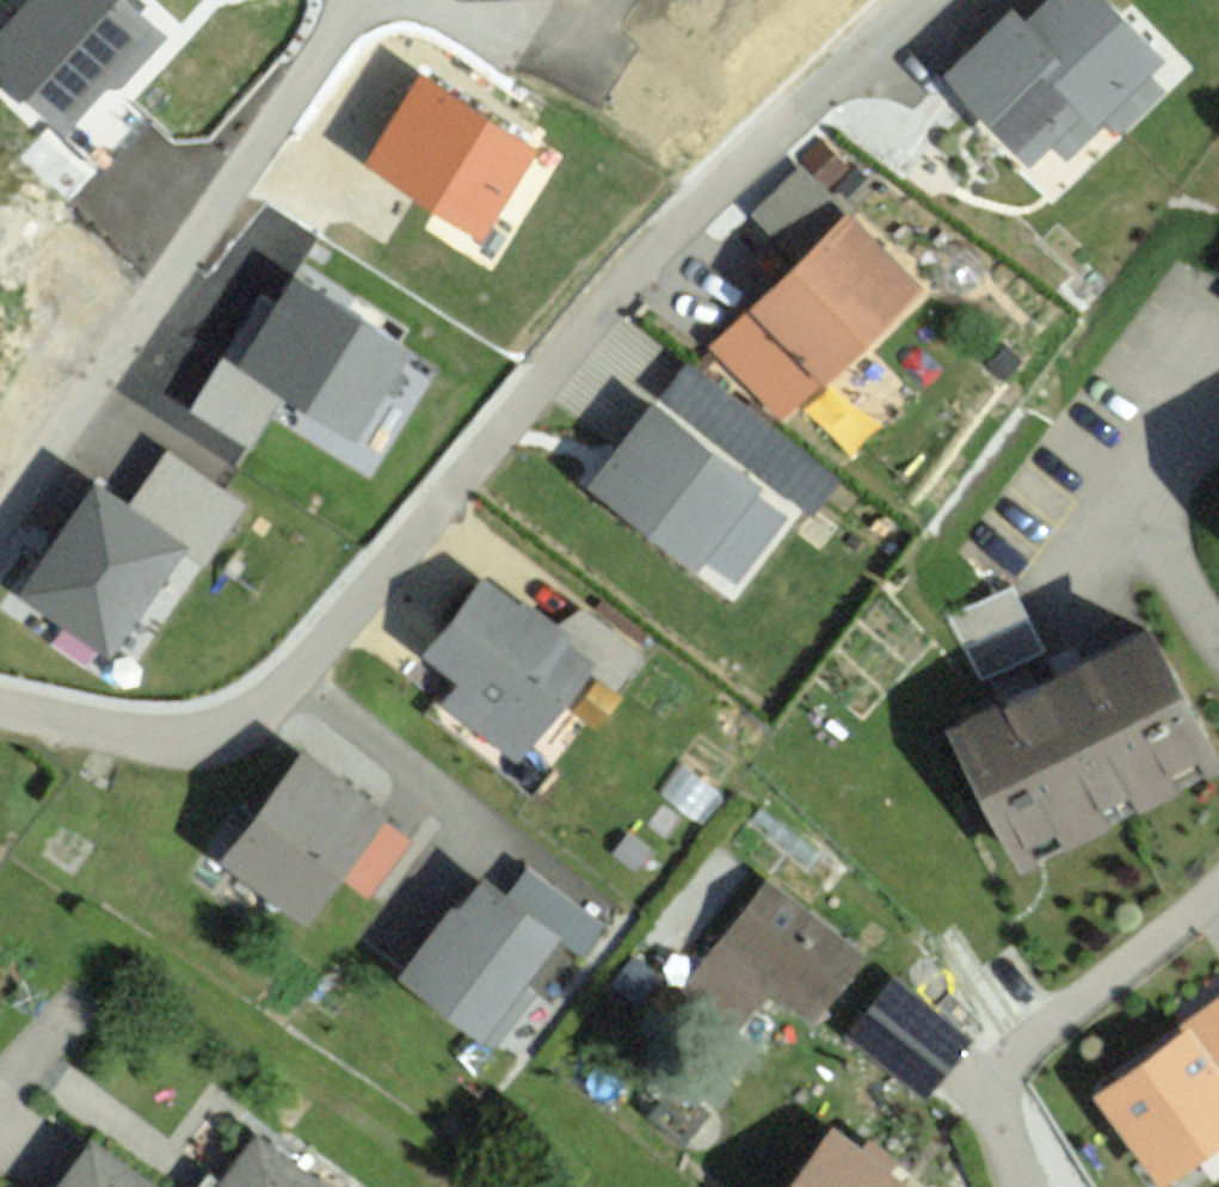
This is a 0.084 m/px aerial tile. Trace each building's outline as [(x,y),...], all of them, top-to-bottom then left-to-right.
[(0,3),(0,76),(63,129),(106,78),(122,92),(170,36),(128,0),(3,0),(0,3)] [(941,77),(1032,170),(1056,147),(1070,161),(1167,66),(1102,0),(1054,0),(1029,24),(1013,7),(941,77)] [(540,149),(418,75),(361,168),(482,242),(540,149)] [(751,219),(799,266),(850,214),(802,167),(751,219)] [(799,266),(751,313),(825,390),(927,290),(850,214),(799,266)] [(416,350),(290,276),(234,370),(282,398),(360,444),(416,350)] [(282,398),(234,370),(221,363),(189,417),(251,452),(282,398)] [(655,403),(588,491),(699,575),(766,486),(655,403)] [(169,454),(135,509),(191,543),(214,558),(249,502),(169,454)] [(135,509),(94,483),(18,595),(112,659),(191,543),(135,509)] [(945,603),(974,668),(1046,637),(1017,571),(945,603)] [(484,580),(421,659),(456,687),(442,704),(518,765),(597,666),(557,640),(484,580)] [(579,607),(557,640),(597,666),(621,683),(643,651),(579,607)] [(949,736),(1019,878),(1218,780),(1218,759),(1157,634),(949,736)] [(305,760),(223,866),(309,932),(346,885),(372,905),(418,847),(305,760)] [(531,872),(509,901),(567,944),(589,961),(611,932),(531,872)] [(759,988),(821,1035),(875,964),(768,884),(723,945),(767,978),(759,988)] [(509,901),(488,886),(465,917),(450,905),(393,981),(487,1050),(567,944),(509,901)] [(963,1043),(894,989),(857,1036),(925,1090),(963,1043)] [(1083,1096),(1148,1186),(1175,1186),(1218,1156),(1218,1000),(1083,1096)] [(833,1139),(798,1186),(898,1186),(833,1139)] [(94,1141),(61,1186),(157,1186),(94,1141)] [(250,1148),(221,1186),(305,1186),(250,1148)]
